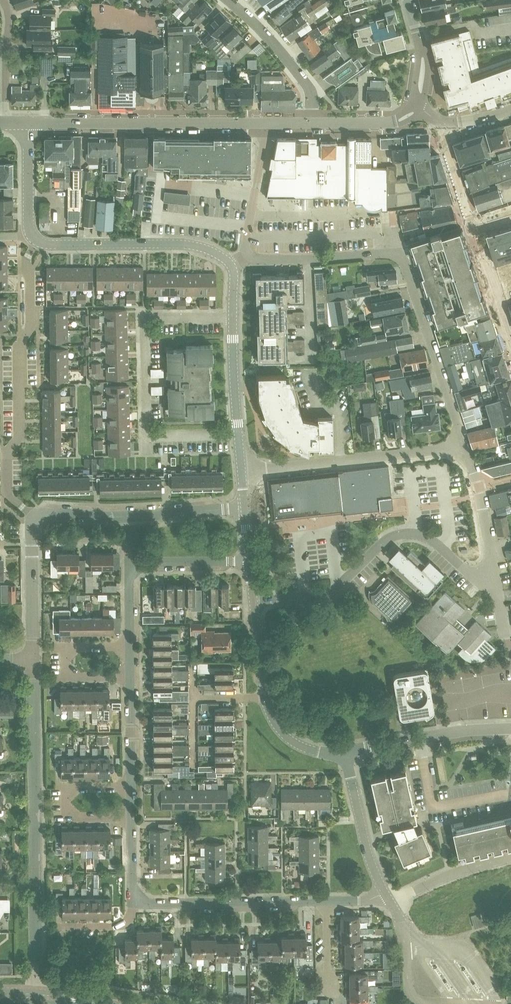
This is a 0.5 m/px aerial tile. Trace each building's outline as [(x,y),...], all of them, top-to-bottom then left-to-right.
[(34,4),(33,0),(13,0),(17,10),(34,4)] [(196,2),(196,1),(197,0),(174,0),(180,5),(173,13),(179,19),(180,18),(196,2)] [(196,2),(180,18),(187,24),(193,18),(198,22),(212,8),(204,0),(200,5),(196,2)] [(270,10),(285,0),(259,0),(270,10)] [(297,2),(296,0),(287,0),(283,3),(283,2),(271,13),(280,24),(292,12),(289,9),(297,2)] [(311,5),(307,0),(296,7),(300,12),(301,11),(305,9),(311,5)] [(333,0),(318,0),(311,5),(305,9),(310,16),(315,12),(318,16),(329,9),(326,5),(333,0)] [(447,6),(445,0),(420,0),(423,11),(447,6)] [(500,8),(510,7),(510,0),(485,0),(486,10),(500,8)] [(365,6),(364,4),(353,7),(353,5),(343,8),(344,12),(343,12),(343,13),(346,12),(347,17),(350,16),(351,18),(351,20),(352,21),(352,22),(353,22),(355,23),(356,24),(357,24),(358,24),(360,24),(361,23),(362,22),(363,22),(363,21),(364,20),(364,19),(364,17),(364,16),(363,15),(362,14),(362,13),(366,12),(365,7),(368,6),(368,5),(365,6)] [(329,11),(333,16),(340,11),(337,5),(329,11)] [(447,6),(423,11),(426,26),(447,22),(444,10),(447,10),(448,12),(456,11),(455,5),(447,6)] [(55,16),(56,9),(44,9),(43,15),(31,15),(31,29),(49,30),(50,15),(55,16)] [(354,29),(353,29),(354,34),(356,34),(358,44),(365,42),(366,43),(366,44),(367,45),(368,47),(369,48),(370,49),(371,50),(373,50),(374,51),(375,51),(377,51),(378,51),(380,51),(381,51),(381,52),(382,52),(378,36),(382,35),(386,49),(405,43),(401,30),(397,31),(393,20),(397,19),(395,9),(385,12),(386,16),(376,18),(376,20),(370,22),(370,23),(354,28),(354,29)] [(301,11),(300,12),(280,26),(290,41),(311,26),(301,11)] [(155,12),(154,31),(167,32),(167,12),(155,12)] [(208,46),(218,37),(217,36),(231,23),(220,12),(206,26),(211,31),(202,39),(208,46)] [(330,28),(326,21),(318,27),(317,26),(307,33),(308,34),(298,41),(309,57),(321,49),(314,38),(322,33),(330,28)] [(184,33),(195,32),(194,25),(183,26),(183,25),(168,26),(168,34),(184,33)] [(230,47),(242,36),(233,26),(221,37),(220,36),(209,46),(217,58),(217,70),(231,70),(231,57),(221,57),(226,53),(221,47),(226,42),(230,47)] [(49,30),(31,29),(28,29),(28,45),(35,45),(35,49),(51,50),(51,38),(49,38),(49,30)] [(477,59),(469,30),(431,40),(448,103),(456,101),(458,107),(469,103),(471,108),(510,94),(510,56),(479,68),(477,59)] [(184,33),(184,34),(184,43),(196,43),(200,38),(195,32),(184,33)] [(131,61),(131,59),(131,56),(131,37),(128,37),(127,35),(98,35),(98,33),(91,34),(91,36),(91,46),(91,49),(92,49),(99,49),(99,53),(99,67),(99,106),(135,107),(135,104),(135,93),(136,75),(136,61),(131,61)] [(201,73),(201,79),(190,79),(190,51),(184,51),(184,43),(184,34),(184,33),(168,34),(168,51),(169,51),(169,75),(169,87),(169,99),(184,99),(183,99),(189,103),(208,103),(208,95),(206,95),(206,84),(215,84),(216,92),(218,92),(217,84),(217,71),(217,69),(206,69),(206,73),(201,73)] [(239,47),(242,53),(253,47),(250,41),(239,47)] [(318,73),(332,63),(330,59),(340,52),(333,43),(309,60),(318,73)] [(142,93),(143,93),(143,101),(147,106),(157,107),(158,106),(162,101),(161,93),(164,92),(164,87),(169,87),(169,75),(164,74),(164,44),(163,44),(140,44),(139,44),(140,75),(136,75),(135,93),(140,93),(141,93),(142,93)] [(75,55),(76,46),(58,45),(57,55),(75,55)] [(353,61),(352,59),(351,57),(352,57),(352,56),(322,77),(323,78),(324,77),(326,79),(327,80),(329,82),(334,88),(336,87),(355,73),(358,77),(372,67),(369,62),(365,66),(364,65),(363,66),(358,58),(353,61)] [(54,57),(42,57),(41,74),(54,74),(54,57)] [(90,66),(70,66),(70,88),(70,103),(91,103),(91,88),(90,66)] [(229,70),(217,71),(217,84),(224,84),(224,81),(229,81),(229,70)] [(260,91),(260,70),(247,70),(247,75),(251,75),(251,83),(254,83),(254,91),(260,91)] [(371,80),(371,85),(367,85),(367,104),(391,105),(388,90),(385,90),(385,80),(371,80)] [(239,87),(239,102),(252,102),(252,87),(247,87),(247,82),(239,82),(239,87)] [(295,103),(295,93),(292,89),(285,89),(285,85),(283,83),(262,83),(262,103),(295,103)] [(12,86),(12,103),(35,103),(35,98),(39,98),(39,90),(39,84),(31,84),(31,90),(22,90),(22,86),(12,86)] [(358,103),(358,87),(342,86),(338,88),(338,91),(337,103),(358,103)] [(239,102),(239,87),(225,87),(225,102),(239,102)] [(490,149),(491,148),(509,143),(508,138),(510,137),(510,123),(504,125),(485,130),(486,133),(485,134),(490,149)] [(408,145),(429,144),(428,133),(407,134),(407,136),(380,138),(381,148),(392,147),(408,147),(408,145)] [(490,149),(485,134),(483,134),(483,133),(455,142),(462,164),(490,155),(488,149),(490,149)] [(147,166),(147,136),(125,136),(125,166),(125,168),(127,170),(134,170),(136,169),(138,169),(138,170),(135,174),(134,193),(133,208),(134,208),(133,213),(141,214),(142,209),(144,194),(146,175),(148,175),(148,166),(147,166)] [(82,148),(82,137),(59,137),(59,139),(53,139),(53,137),(49,137),(48,139),(46,139),(46,147),(45,147),(45,157),(45,161),(56,161),(56,163),(53,163),(53,180),(60,180),(60,187),(68,187),(68,210),(81,211),(81,167),(80,167),(81,148),(82,148)] [(103,156),(103,137),(89,137),(89,154),(86,154),(86,159),(89,163),(99,164),(99,155),(102,155),(102,156),(103,156)] [(118,170),(118,154),(116,154),(116,137),(103,137),(103,154),(103,156),(102,156),(102,169),(118,170)] [(250,137),(152,137),(152,167),(170,169),(170,177),(250,178),(250,137)] [(387,168),(371,168),(371,138),(356,138),(356,137),(347,137),(347,144),(336,144),(336,141),(321,141),(321,143),(317,143),(317,140),(296,140),(296,138),(278,137),(274,156),(271,155),(269,166),(272,167),(266,197),(355,197),(355,203),(362,203),(363,204),(364,205),(364,206),(365,207),(366,207),(367,208),(368,209),(369,209),(370,209),(371,210),(372,210),(373,210),(375,210),(376,210),(378,209),(379,209),(380,209),(382,207),(382,210),(387,210),(387,193),(387,181),(387,168)] [(414,158),(430,155),(429,144),(408,145),(408,147),(392,147),(393,160),(410,159),(410,160),(414,158)] [(510,152),(510,145),(496,149),(498,156),(510,152)] [(408,181),(418,183),(447,178),(439,154),(430,155),(414,158),(410,160),(410,162),(405,163),(407,178),(408,181)] [(510,177),(510,157),(486,165),(485,162),(481,163),(481,164),(462,170),(469,191),(495,182),(510,177)] [(0,164),(0,185),(3,185),(3,196),(12,196),(12,163),(3,163),(3,164),(0,164)] [(408,181),(407,178),(400,178),(400,179),(397,179),(396,165),(387,165),(387,168),(387,181),(388,181),(395,181),(400,181),(400,183),(407,182),(408,181)] [(495,182),(496,185),(473,193),(478,210),(510,199),(510,177),(495,182)] [(124,197),(126,180),(118,180),(116,196),(115,196),(115,200),(123,201),(124,196),(124,197)] [(433,205),(453,202),(446,180),(430,182),(431,193),(426,194),(427,196),(419,197),(420,207),(433,205)] [(395,183),(400,183),(400,181),(395,181),(388,181),(387,181),(387,193),(395,193),(395,188),(397,188),(397,184),(395,184),(395,183)] [(168,190),(167,203),(194,205),(195,193),(168,190)] [(11,208),(12,208),(12,198),(0,198),(0,208),(11,208)] [(94,216),(95,199),(86,198),(84,215),(94,216)] [(112,226),(114,200),(98,199),(96,225),(112,226)] [(427,236),(436,234),(435,232),(457,225),(451,206),(419,212),(421,217),(417,218),(416,212),(399,215),(400,222),(404,221),(407,229),(423,224),(427,236)] [(0,208),(0,216),(12,216),(11,208),(0,208)] [(0,216),(0,226),(13,226),(13,216),(12,216),(0,216)] [(449,325),(450,326),(475,317),(489,313),(482,292),(480,293),(475,277),(477,277),(471,259),(469,260),(464,244),(466,244),(460,226),(440,233),(436,234),(427,236),(427,237),(410,243),(415,260),(417,260),(422,275),(420,276),(426,293),(428,293),(433,308),(431,309),(437,327),(449,323),(449,325)] [(488,234),(486,235),(495,264),(496,263),(510,259),(510,227),(488,234)] [(95,289),(107,289),(107,267),(95,267),(95,289)] [(107,289),(119,289),(119,267),(107,267),(107,289)] [(119,289),(130,289),(130,267),(119,267),(119,289)] [(130,289),(142,289),(142,267),(130,267),(130,289)] [(46,289),(57,289),(57,268),(45,268),(46,289)] [(57,289),(69,289),(68,268),(57,268),(57,289)] [(69,289),(80,289),(80,268),(68,268),(69,289)] [(80,289),(92,289),(92,268),(80,268),(80,289)] [(396,281),(395,268),(378,270),(367,271),(368,279),(379,278),(380,283),(396,281)] [(192,295),(203,295),(203,273),(192,274),(192,295)] [(203,295),(215,294),(215,273),(203,273),(203,295)] [(305,301),(304,273),(298,274),(298,276),(289,276),(290,278),(277,278),(277,276),(262,276),(262,274),(254,274),(254,283),(256,283),(257,311),(259,311),(260,327),(257,327),(258,354),(255,354),(256,363),(264,363),(263,360),(286,360),(284,301),(305,301)] [(146,295),(158,295),(158,274),(146,274),(146,295)] [(158,295),(169,295),(169,274),(158,274),(158,295)] [(169,295),(180,295),(180,274),(169,274),(169,295)] [(180,295),(192,295),(192,274),(180,274),(180,295)] [(356,297),(371,294),(369,284),(354,287),(356,297)] [(328,300),(345,298),(347,297),(346,290),(327,293),(327,296),(328,300)] [(374,314),(404,308),(402,296),(372,302),(374,314)] [(332,325),(349,322),(345,298),(328,300),(332,325)] [(104,322),(126,321),(125,309),(104,310),(104,322)] [(50,320),(67,320),(67,310),(50,310),(50,320)] [(304,323),(304,311),(293,311),(293,312),(286,313),(287,322),(293,322),(293,323),(304,323)] [(409,331),(405,312),(396,314),(397,315),(383,318),(383,317),(382,317),(369,320),(371,327),(374,326),(374,327),(384,325),(386,333),(376,335),(375,333),(359,336),(355,337),(356,345),(361,344),(361,345),(387,340),(386,334),(400,331),(400,332),(409,331)] [(439,347),(497,333),(490,314),(476,319),(475,317),(450,326),(449,325),(434,329),(439,347)] [(50,330),(67,330),(67,320),(50,320),(50,330)] [(105,333),(126,333),(126,321),(104,322),(105,333)] [(50,341),(67,341),(67,330),(50,330),(50,341)] [(105,345),(126,344),(126,333),(105,333),(105,345)] [(502,350),(497,333),(439,347),(445,365),(469,359),(469,358),(482,355),(502,350)] [(348,361),(398,352),(397,350),(414,347),(412,336),(395,339),(345,348),(340,349),(342,359),(347,358),(348,361)] [(305,352),(305,340),(294,340),(294,342),(288,342),(288,351),(294,351),(294,352),(305,352)] [(105,356),(127,355),(126,344),(105,345),(105,356)] [(209,399),(208,360),(211,360),(211,345),(185,345),(185,349),(173,350),(173,353),(167,353),(167,375),(170,375),(170,387),(168,387),(168,409),(175,409),(175,412),(187,412),(188,415),(213,415),(213,399),(209,399)] [(402,361),(426,356),(424,348),(399,353),(401,363),(403,363),(402,361)] [(51,359),(68,359),(68,349),(51,349),(51,359)] [(471,359),(470,359),(471,360),(475,376),(477,384),(510,375),(502,351),(471,359)] [(106,368),(127,367),(127,355),(105,356),(106,368)] [(404,370),(428,365),(426,356),(402,361),(403,363),(401,363),(402,366),(403,366),(404,370)] [(51,369),(68,369),(68,359),(51,359),(51,369)] [(471,360),(465,362),(470,378),(475,376),(471,360)] [(106,379),(127,379),(127,367),(106,368),(106,379)] [(404,375),(402,367),(389,369),(389,368),(374,371),(374,372),(366,373),(366,381),(375,380),(389,377),(389,378),(404,375)] [(51,380),(68,379),(68,369),(51,369),(51,380)] [(415,390),(433,386),(430,371),(390,380),(392,390),(403,387),(406,398),(416,396),(415,390)] [(285,378),(285,374),(258,374),(257,374),(257,382),(256,382),(256,396),(257,395),(259,402),(258,402),(262,415),(267,421),(266,422),(273,432),(279,437),(278,438),(289,446),(296,449),(295,450),(308,455),(309,445),(319,445),(319,450),(333,449),(333,416),(318,416),(318,420),(302,416),(289,378),(285,378)] [(463,387),(459,375),(450,377),(454,390),(463,387)] [(483,393),(485,401),(510,395),(510,376),(486,383),(489,392),(483,393)] [(383,381),(375,383),(377,390),(385,387),(383,381)] [(42,401),(60,400),(70,400),(76,400),(76,395),(75,395),(75,385),(70,385),(70,395),(60,395),(60,390),(42,390),(42,401)] [(480,385),(462,390),(464,397),(482,392),(480,385)] [(107,398),(128,398),(128,386),(106,387),(107,398)] [(439,412),(437,413),(436,403),(435,403),(434,394),(421,396),(422,404),(424,404),(425,414),(412,416),(414,432),(441,428),(439,412)] [(484,402),(490,425),(510,419),(510,395),(485,402),(484,402)] [(107,410),(129,409),(128,398),(107,398),(107,410)] [(402,433),(399,412),(405,411),(404,398),(390,400),(392,412),(386,413),(387,424),(389,424),(390,434),(402,433)] [(42,411),(60,411),(60,400),(42,401),(42,411)] [(371,420),(371,415),(378,414),(377,401),(363,403),(365,416),(359,416),(360,428),(362,427),(363,437),(375,436),(373,420),(371,420)] [(408,404),(410,409),(418,407),(417,401),(408,404)] [(473,408),(461,412),(466,427),(483,422),(481,416),(476,418),(473,408)] [(107,421),(129,420),(129,409),(107,410),(107,421)] [(43,421),(60,421),(60,411),(42,411),(43,421)] [(108,432),(129,432),(129,420),(107,421),(108,432)] [(43,431),(60,431),(60,421),(43,421),(43,431)] [(508,437),(506,432),(503,433),(501,423),(494,425),(467,431),(473,450),(499,443),(498,439),(508,437)] [(43,442),(60,442),(60,431),(43,431),(43,442)] [(108,444),(130,443),(129,432),(108,432),(108,444)] [(500,443),(502,452),(504,451),(505,454),(502,454),(503,461),(503,462),(510,460),(510,440),(500,443)] [(60,442),(43,442),(43,452),(60,452),(60,442)] [(109,456),(130,455),(130,443),(108,444),(109,456)] [(482,466),(495,463),(493,455),(479,459),(482,466)] [(100,488),(100,473),(97,473),(97,458),(92,458),(92,473),(90,473),(90,479),(92,479),(93,486),(96,486),(96,488),(100,488)] [(503,461),(495,463),(482,466),(481,467),(493,474),(510,470),(510,460),(503,462),(503,461)] [(390,510),(392,507),(393,507),(388,465),(339,471),(344,513),(381,509),(383,511),(390,510)] [(171,469),(171,484),(172,489),(223,488),(223,473),(225,473),(224,470),(216,470),(216,468),(212,468),(212,470),(206,470),(206,468),(202,468),(202,470),(196,470),(196,468),(191,468),(191,471),(186,471),(186,469),(181,469),(181,471),(176,471),(176,469),(171,469)] [(167,484),(171,484),(171,469),(164,469),(164,474),(162,474),(162,478),(164,477),(164,481),(167,481),(167,484)] [(90,479),(90,473),(83,473),(83,471),(79,471),(79,473),(73,473),(73,471),(68,471),(68,474),(63,474),(63,471),(58,471),(58,474),(53,474),(53,472),(48,472),(48,474),(43,474),(43,472),(38,472),(38,474),(37,474),(37,477),(38,477),(39,492),(90,491),(90,479)] [(342,513),(344,513),(339,471),(268,479),(273,520),(342,512),(342,513)] [(162,478),(162,474),(155,474),(155,472),(150,472),(150,475),(146,475),(145,472),(140,473),(140,475),(135,475),(135,473),(130,473),(130,475),(125,475),(125,473),(120,473),(120,475),(115,475),(115,473),(110,473),(110,476),(105,476),(105,473),(100,473),(100,488),(100,494),(162,492),(162,481),(162,478)] [(489,494),(492,508),(510,503),(510,489),(489,494)] [(507,513),(505,507),(496,510),(497,516),(507,513)] [(497,535),(510,533),(507,515),(494,517),(497,535)] [(409,551),(406,554),(399,547),(389,558),(396,565),(392,569),(413,588),(413,587),(426,599),(442,581),(440,578),(445,573),(430,559),(424,565),(409,551)] [(91,568),(102,568),(102,552),(91,553),(91,568)] [(102,552),(102,568),(120,568),(120,564),(113,564),(113,552),(102,552)] [(68,573),(68,568),(68,553),(57,553),(57,560),(51,560),(51,576),(57,576),(57,568),(64,568),(64,573),(68,573)] [(85,570),(85,559),(79,559),(79,553),(68,553),(68,568),(79,568),(79,575),(85,575),(85,570)] [(394,622),(415,600),(388,575),(374,590),(368,591),(369,597),(371,602),(385,615),(386,616),(387,618),(387,620),(394,622)] [(219,585),(219,603),(224,603),(225,610),(230,610),(230,584),(219,585)] [(159,603),(164,603),(164,585),(154,585),(154,611),(159,611),(159,603)] [(175,585),(164,585),(164,603),(170,603),(170,614),(175,614),(175,585)] [(180,603),(185,603),(185,585),(175,585),(175,614),(175,622),(180,622),(180,603)] [(202,610),(202,589),(196,589),(196,585),(185,585),(185,603),(191,603),(191,610),(202,610)] [(213,603),(219,603),(219,585),(208,585),(208,589),(202,589),(202,610),(213,610),(213,603)] [(468,628),(456,618),(464,609),(445,591),(415,624),(446,653),(457,642),(456,642),(463,634),(463,633),(468,628)] [(109,617),(109,608),(103,608),(103,617),(103,632),(114,632),(121,632),(121,617),(114,617),(109,617)] [(70,633),(70,617),(70,610),(53,610),(53,632),(59,632),(59,633),(70,633)] [(70,633),(81,633),(81,617),(70,617),(70,633)] [(81,633),(92,632),(92,617),(81,617),(81,633)] [(92,632),(103,632),(103,617),(92,617),(92,632)] [(475,620),(468,628),(463,633),(463,634),(456,642),(457,642),(462,647),(458,652),(464,657),(465,658),(467,659),(468,660),(470,661),(472,661),(473,661),(475,661),(477,661),(478,661),(480,661),(482,661),(483,660),(485,659),(486,658),(487,657),(489,656),(496,648),(486,639),(490,634),(475,620)] [(206,631),(205,623),(190,623),(191,632),(202,632),(202,652),(216,652),(216,650),(230,650),(230,632),(215,632),(215,631),(206,631)] [(171,643),(171,638),(178,638),(178,633),(167,633),(160,633),(153,633),(153,644),(171,643)] [(153,654),(178,654),(178,649),(171,649),(171,643),(153,644),(153,654)] [(153,654),(153,665),(171,665),(171,659),(178,659),(178,654),(153,654)] [(208,667),(208,662),(197,662),(198,667),(198,672),(215,672),(215,677),(234,677),(234,667),(208,667)] [(153,665),(153,675),(179,675),(179,670),(171,670),(171,665),(153,665)] [(428,694),(427,689),(430,689),(428,674),(427,673),(427,672),(426,671),(425,671),(424,670),(423,670),(422,670),(397,674),(396,674),(395,674),(394,675),(394,676),(394,677),(393,677),(393,678),(393,679),(396,696),(397,695),(398,698),(397,698),(397,699),(397,700),(397,701),(399,714),(400,715),(400,716),(400,717),(401,717),(402,718),(403,718),(404,718),(405,718),(429,714),(430,714),(431,714),(432,713),(433,712),(433,711),(433,710),(433,709),(431,698),(430,697),(430,696),(429,696),(429,695),(428,695),(428,694)] [(153,675),(153,686),(172,685),(171,680),(179,679),(179,675),(153,675)] [(234,677),(215,677),(215,683),(198,683),(198,689),(202,689),(202,694),(217,693),(216,688),(234,688),(234,677)] [(54,698),(55,713),(62,713),(61,708),(68,708),(68,718),(73,718),(73,708),(73,690),(66,690),(66,685),(61,686),(61,690),(61,698),(54,698)] [(73,685),(73,690),(73,708),(80,708),(80,718),(85,718),(85,708),(85,690),(78,690),(78,685),(73,685)] [(85,685),(85,690),(85,708),(92,708),(92,717),(97,717),(97,707),(97,690),(90,690),(90,685),(85,685)] [(97,685),(97,690),(97,707),(104,707),(104,717),(109,717),(109,707),(109,690),(102,690),(102,685),(97,685)] [(172,685),(153,686),(154,696),(160,696),(160,701),(189,700),(189,690),(172,691),(172,685)] [(153,709),(154,719),(172,719),(172,713),(179,713),(179,711),(189,711),(189,703),(179,703),(171,703),(171,708),(153,709)] [(215,718),(234,718),(234,707),(219,708),(219,703),(208,703),(208,713),(215,713),(215,718)] [(234,729),(234,728),(234,718),(215,718),(215,724),(208,724),(208,726),(208,729),(234,729)] [(154,719),(154,730),(179,729),(179,724),(172,724),(172,719),(154,719)] [(236,728),(234,728),(234,729),(208,729),(208,733),(215,733),(215,739),(234,739),(234,736),(236,736),(236,728)] [(154,740),(172,740),(172,734),(189,734),(189,729),(154,730),(154,740)] [(107,741),(108,741),(108,735),(98,735),(98,744),(107,744),(107,741)] [(234,739),(215,739),(215,744),(208,744),(208,747),(208,750),(234,750),(234,739)] [(154,751),(189,750),(189,745),(172,745),(172,740),(154,740),(154,751)] [(80,758),(74,758),(74,776),(73,776),(73,780),(79,780),(79,776),(86,776),(86,758),(85,743),(80,743),(80,758)] [(55,768),(62,768),(62,776),(62,780),(67,780),(67,776),(73,776),(74,776),(74,758),(74,747),(68,747),(68,758),(62,758),(62,753),(55,753),(55,768)] [(92,758),(86,758),(86,776),(86,780),(91,779),(91,776),(97,776),(98,776),(97,758),(98,758),(98,747),(92,747),(92,758)] [(104,747),(104,758),(98,758),(97,758),(98,776),(97,776),(97,779),(103,779),(103,776),(110,775),(110,758),(109,747),(104,747)] [(154,761),(173,761),(172,755),(189,755),(189,750),(154,751),(154,761)] [(215,754),(215,760),(234,760),(234,750),(208,750),(209,754),(215,754)] [(234,760),(215,760),(215,765),(209,765),(209,776),(216,776),(216,775),(223,775),(223,771),(234,770),(234,760)] [(173,761),(154,761),(154,772),(173,771),(179,771),(179,777),(194,777),(194,772),(190,772),(190,766),(173,766),(173,761)] [(410,788),(407,789),(406,783),(408,782),(406,770),(391,774),(391,772),(390,772),(393,786),(389,787),(386,773),(385,773),(385,775),(371,778),(374,790),(376,789),(378,796),(375,796),(378,810),(381,809),(382,816),(379,816),(382,828),(394,825),(398,836),(394,838),(404,862),(412,859),(411,856),(416,854),(418,859),(419,858),(417,853),(423,851),(424,854),(432,851),(422,827),(417,829),(414,821),(417,820),(410,788)] [(154,809),(175,809),(175,790),(173,790),(172,788),(172,785),(172,783),(175,783),(175,782),(176,782),(176,778),(164,778),(164,783),(154,784),(154,809)] [(259,782),(259,781),(258,781),(257,780),(256,781),(255,781),(255,782),(252,782),(252,799),(261,799),(261,804),(271,804),(271,807),(277,807),(276,796),(271,796),(271,781),(259,782)] [(172,785),(172,788),(173,790),(175,790),(175,809),(188,809),(188,790),(186,790),(178,790),(178,782),(176,782),(175,782),(175,783),(172,783),(172,785)] [(188,809),(202,809),(201,790),(199,790),(192,790),(192,783),(186,783),(186,790),(188,790),(188,809)] [(202,809),(215,809),(215,790),(213,790),(204,790),(204,783),(199,783),(199,790),(201,790),(202,809)] [(228,783),(228,789),(218,789),(218,783),(213,783),(213,790),(215,790),(215,809),(228,809),(228,797),(233,797),(233,783),(228,783)] [(285,808),(294,808),(294,789),(281,789),(281,808),(281,817),(285,818),(285,808)] [(297,808),(306,808),(306,789),(294,789),(294,808),(294,818),(297,818),(297,808)] [(309,808),(318,808),(318,789),(306,789),(306,808),(306,818),(309,818),(309,808)] [(321,818),(321,808),(330,808),(330,789),(318,789),(318,808),(318,818),(321,818)] [(510,821),(510,818),(453,831),(452,825),(464,822),(463,822),(451,824),(459,859),(510,847),(510,821)] [(170,842),(180,842),(180,838),(170,838),(170,829),(175,829),(175,823),(158,823),(158,829),(150,829),(151,842),(170,842)] [(74,830),(68,830),(68,825),(62,825),(62,830),(62,838),(56,838),(56,853),(63,853),(63,848),(69,848),(69,858),(74,858),(74,848),(74,830)] [(74,848),(81,848),(81,857),(86,857),(86,848),(86,830),(80,830),(80,825),(74,825),(74,830),(74,848)] [(86,825),(86,830),(86,848),(93,848),(93,857),(99,857),(99,848),(98,848),(98,830),(92,830),(91,825),(86,825)] [(99,848),(105,848),(105,857),(110,857),(110,848),(111,848),(111,830),(103,830),(103,825),(98,825),(98,830),(98,848),(99,848)] [(249,838),(268,838),(277,838),(277,835),(268,835),(268,826),(249,826),(249,838)] [(300,848),(319,848),(319,835),(300,835),(300,836),(290,836),(290,840),(300,840),(300,848)] [(268,847),(268,838),(249,838),(249,851),(268,850),(278,850),(278,847),(268,847)] [(179,850),(170,850),(170,842),(151,842),(151,854),(170,854),(185,854),(185,850),(179,850)] [(206,855),(225,855),(225,843),(206,843),(196,843),(196,847),(206,847),(206,855)] [(300,860),(319,860),(319,848),(300,848),(290,848),(290,852),(300,852),(300,860)] [(268,850),(249,851),(249,863),(268,863),(278,863),(278,859),(268,859),(268,850)] [(170,854),(151,854),(151,858),(150,858),(148,860),(148,864),(149,865),(151,865),(151,867),(158,867),(158,872),(170,872),(170,866),(180,866),(180,862),(173,862),(173,860),(170,860),(170,854)] [(206,868),(225,867),(225,855),(206,855),(190,855),(190,859),(196,859),(206,859),(206,867),(206,868)] [(319,860),(300,860),(290,860),(290,864),(300,864),(300,872),(319,872),(319,860)] [(226,880),(225,867),(206,868),(206,867),(196,867),(196,871),(206,871),(206,880),(226,880)] [(68,916),(75,915),(75,898),(75,887),(70,887),(70,898),(63,898),(63,893),(56,893),(56,908),(63,908),(63,919),(68,919),(68,916)] [(82,887),(81,898),(75,898),(75,915),(75,919),(80,919),(80,915),(87,915),(87,898),(87,887),(82,887)] [(92,915),(99,915),(99,897),(99,887),(94,887),(94,897),(87,898),(87,915),(87,919),(92,919),(92,915)] [(106,897),(99,897),(99,915),(99,919),(104,919),(104,915),(111,915),(111,897),(111,887),(106,887),(106,897)] [(359,928),(359,921),(369,921),(369,916),(359,916),(359,915),(341,916),(341,923),(337,923),(337,928),(341,928),(359,928)] [(149,930),(149,925),(144,925),(144,930),(137,930),(137,939),(138,957),(138,958),(143,958),(143,948),(149,948),(150,948),(149,930)] [(155,948),(161,948),(161,939),(162,939),(161,925),(156,925),(156,930),(149,930),(150,948),(149,948),(149,958),(155,958),(155,948)] [(359,928),(341,928),(341,935),(337,935),(337,940),(345,940),(345,939),(359,939),(359,933),(369,933),(369,928),(359,928)] [(294,936),(294,932),(289,932),(289,936),(282,937),(282,958),(282,965),(282,968),(287,968),(288,965),(287,954),(294,954),(294,936)] [(294,954),(294,965),(300,965),(299,954),(307,954),(307,959),(313,959),(313,944),(307,944),(307,936),(306,936),(306,932),(301,932),(301,936),(294,936),(294,954)] [(216,938),(216,933),(210,934),(210,938),(204,938),(204,955),(204,966),(204,973),(209,973),(209,966),(209,955),(216,955),(216,942),(216,938)] [(174,938),(174,934),(168,934),(168,939),(162,939),(161,939),(161,948),(161,956),(162,956),(162,967),(167,966),(167,956),(174,956),(174,961),(181,961),(180,946),(174,946),(174,938)] [(198,934),(199,938),(192,938),(192,946),(186,946),(186,961),(192,961),(192,966),(197,966),(197,956),(204,955),(204,938),(204,934),(198,934)] [(265,937),(265,941),(258,941),(258,949),(252,949),(252,964),(258,964),(258,969),(264,969),(263,958),(270,958),(270,941),(270,936),(265,937)] [(223,937),(223,942),(216,942),(216,955),(216,959),(216,969),(221,969),(221,959),(228,959),(228,942),(228,937),(223,937)] [(240,941),(240,937),(234,937),(234,941),(228,942),(228,959),(228,969),(233,969),(233,959),(240,959),(240,964),(247,964),(246,949),(240,949),(240,941)] [(277,941),(270,941),(270,958),(270,969),(276,969),(275,958),(282,958),(282,937),(277,937),(277,941)] [(131,957),(138,957),(137,939),(125,939),(126,947),(119,947),(119,962),(126,962),(126,967),(131,967),(131,957)] [(341,952),(345,952),(363,952),(363,945),(373,945),(373,939),(363,940),(363,939),(359,939),(345,939),(345,940),(345,947),(341,947),(341,952)] [(345,952),(345,959),(341,959),(341,964),(363,964),(363,957),(373,957),(373,952),(363,952),(345,952)] [(4,963),(4,973),(8,973),(13,973),(13,963),(8,963),(4,963)] [(350,985),(368,985),(368,978),(378,978),(378,970),(361,970),(361,973),(350,973),(350,980),(347,981),(347,985),(350,985)] [(350,985),(350,993),(347,993),(347,998),(350,998),(350,1003),(368,1003),(368,990),(378,990),(378,985),(368,985),(350,985)] [(229,1001),(243,1003),(245,1003),(246,997),(230,995),(229,1001)]
